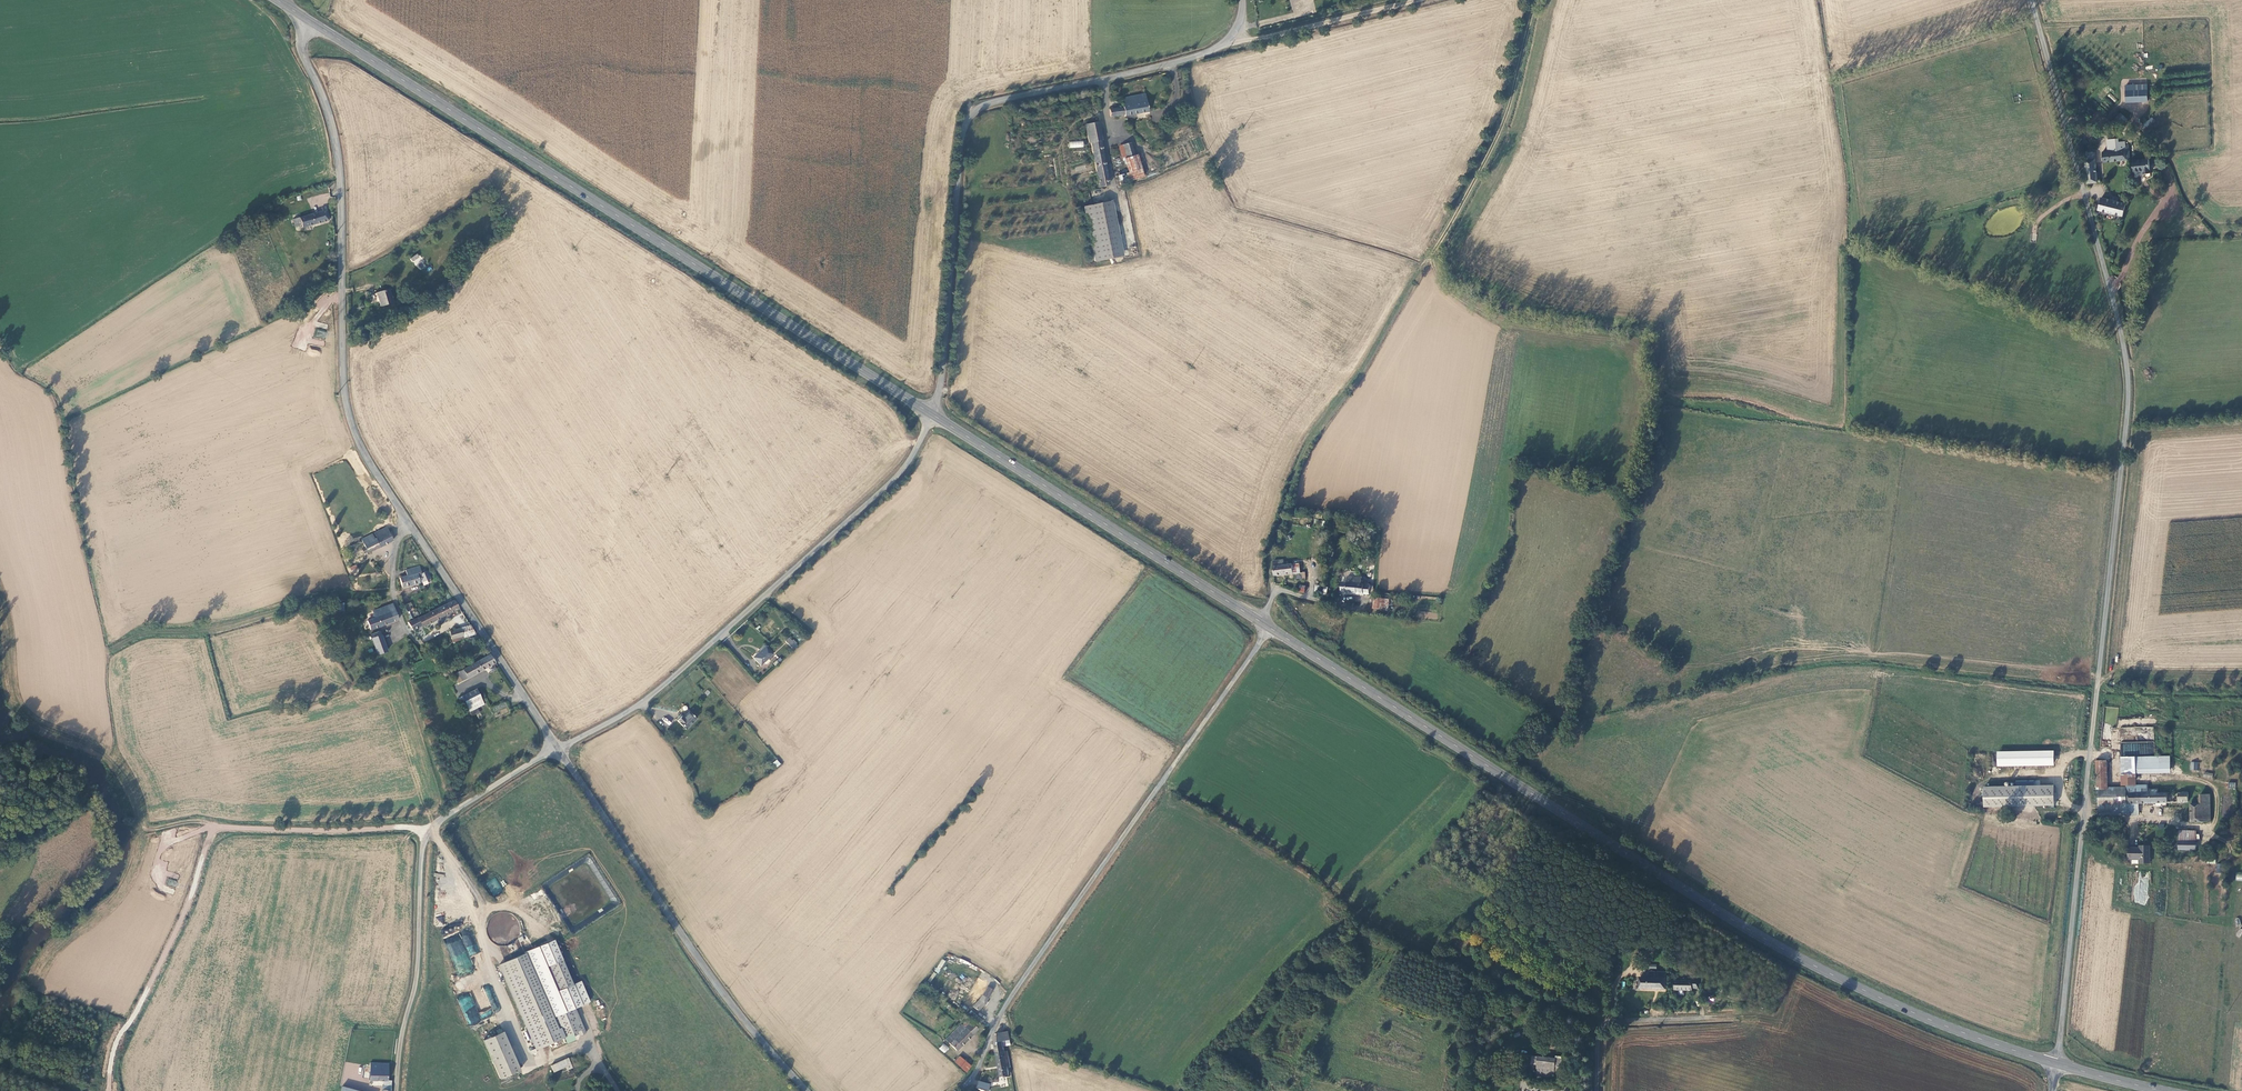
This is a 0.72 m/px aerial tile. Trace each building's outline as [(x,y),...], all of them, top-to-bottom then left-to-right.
[(2125,84),(2124,102),(2147,103),(2147,85),(2125,84)] [(1145,95),(1121,99),(1123,108),(1110,110),(1110,118),(1125,115),(1126,116),(1148,112),(1145,95)] [(2117,117),(2113,122),(2119,128),(2124,123),(2117,117)] [(2152,118),(2143,124),(2146,128),(2155,122),(2152,118)] [(1098,122),(1086,125),(1089,143),(1091,142),(1099,187),(1108,185),(1101,144),(1103,143),(1098,122)] [(1131,142),(1119,145),(1123,159),(1125,159),(1129,173),(1126,174),(1128,181),(1144,177),(1138,155),(1135,156),(1131,142)] [(2109,149),(2109,154),(2099,155),(2100,165),(2127,163),(2126,148),(2109,149)] [(1186,160),(1182,149),(1164,156),(1169,168),(1186,160)] [(2081,155),(2085,184),(2095,183),(2092,154),(2081,155)] [(1160,156),(1155,158),(1160,170),(1165,168),(1160,156)] [(2146,161),(2131,161),(2131,173),(2140,172),(2140,175),(2147,175),(2146,161)] [(2124,205),(2099,199),(2097,211),(2122,217),(2124,205)] [(1108,203),(1118,258),(1123,257),(1112,202),(1108,203)] [(1108,203),(1082,207),(1092,262),(1118,258),(1108,203)] [(323,211),(300,218),(301,222),(302,227),(329,220),(326,206),(322,208),(323,211)] [(418,253),(410,259),(420,271),(427,265),(418,253)] [(380,306),(393,302),(389,289),(377,293),(380,306)] [(315,329),(314,337),(325,339),(326,331),(315,329)] [(373,534),(362,539),(365,547),(362,549),(364,553),(367,551),(368,552),(392,541),(388,528),(375,533),(377,538),(375,539),(373,534)] [(1273,561),(1274,575),(1293,574),(1292,565),(1287,565),(1287,562),(1283,562),(1283,560),(1273,561)] [(407,571),(407,576),(421,572),(420,566),(407,571)] [(429,578),(426,571),(421,572),(407,576),(400,577),(402,587),(420,583),(420,581),(429,578)] [(1341,583),(1340,592),(1346,592),(1346,593),(1370,595),(1370,585),(1368,585),(1369,582),(1364,582),(1364,584),(1360,584),(1361,578),(1348,577),(1348,583),(1341,583)] [(1374,609),(1386,610),(1386,599),(1374,598),(1374,609)] [(459,609),(454,600),(437,609),(441,617),(459,609)] [(343,604),(329,606),(329,612),(344,610),(343,604)] [(398,619),(392,604),(371,611),(374,618),(366,620),(369,629),(398,619)] [(437,609),(408,623),(409,624),(412,630),(421,626),(441,617),(437,609)] [(464,638),(476,634),(470,625),(460,628),(463,636),(464,638)] [(454,640),(463,636),(460,628),(451,632),(454,640)] [(370,635),(377,654),(386,651),(379,631),(370,635)] [(785,643),(793,648),(797,645),(788,639),(785,643)] [(760,666),(773,654),(766,647),(754,658),(760,666)] [(462,681),(495,662),(489,654),(457,672),(462,681)] [(457,659),(447,664),(449,667),(458,662),(457,659)] [(462,696),(467,706),(481,699),(476,689),(462,696)] [(459,698),(463,708),(467,706),(462,696),(459,698)] [(467,706),(470,711),(484,704),(481,699),(467,706)] [(683,718),(680,716),(676,720),(685,729),(696,719),(689,712),(683,718)] [(2054,751),(1996,750),(1996,765),(2053,766),(2054,751)] [(2131,757),(2117,757),(2117,783),(2132,783),(2132,770),(2165,770),(2165,756),(2131,757)] [(777,759),(773,762),(777,767),(781,764),(777,759)] [(2103,760),(2094,760),(2096,817),(2136,815),(2136,803),(2185,802),(2185,800),(2185,792),(2155,793),(2154,790),(2145,790),(2145,794),(2144,794),(2143,785),(2104,787),(2103,760)] [(2190,762),(2190,770),(2198,770),(2199,762),(2190,762)] [(1983,807),(2054,806),(2053,785),(2035,785),(2035,781),(2029,782),(2029,785),(2025,785),(2024,781),(2015,781),(2016,786),(1982,786),(1983,807)] [(2207,794),(2198,794),(2198,799),(2190,799),(2190,803),(2188,803),(2189,822),(2207,821),(2207,794)] [(2195,832),(2176,830),(2175,848),(2193,850),(2195,832)] [(2143,848),(2126,848),(2127,861),(2141,860),(2141,862),(2149,862),(2148,845),(2143,845),(2143,848)] [(2139,899),(2147,899),(2148,878),(2141,878),(2141,872),(2134,871),(2133,880),(2140,881),(2140,885),(2135,885),(2134,902),(2139,903),(2139,899)] [(494,896),(503,890),(495,877),(485,883),(494,896)] [(445,939),(458,975),(472,970),(467,957),(480,952),(476,944),(473,945),(471,940),(472,940),(468,929),(460,932),(460,933),(445,939)] [(522,937),(514,940),(518,948),(526,945),(522,937)] [(578,1036),(584,1033),(573,1008),(552,1017),(524,954),(498,965),(534,1049),(576,1031),(578,1036)] [(941,959),(935,971),(938,973),(945,961),(941,959)] [(1665,974),(1648,973),(1648,979),(1638,979),(1638,982),(1635,982),(1634,990),(1664,991),(1665,974)] [(1689,984),(1672,983),(1671,992),(1689,993),(1689,991),(1695,991),(1695,983),(1689,982),(1689,984)] [(488,984),(483,986),(493,1013),(502,1009),(496,996),(493,997),(488,984)] [(973,1008),(977,1010),(983,1005),(986,1002),(993,991),(988,987),(979,1001),(973,1008)] [(469,992),(457,997),(468,1025),(481,1020),(469,992)] [(953,1008),(946,1003),(944,1005),(952,1011),(953,1008)] [(492,1014),(490,1010),(480,1014),(482,1018),(492,1014)] [(975,1022),(978,1018),(970,1012),(967,1016),(975,1022)] [(966,1020),(961,1025),(965,1028),(970,1023),(966,1020)] [(961,1025),(945,1039),(957,1050),(977,1029),(971,1023),(970,1023),(965,1028),(961,1025)] [(482,1040),(499,1079),(519,1070),(502,1032),(482,1040)] [(1002,1034),(994,1035),(996,1042),(1005,1041),(1010,1040),(1008,1032),(1002,1033),(1002,1034)] [(1005,1041),(996,1042),(994,1043),(997,1053),(1005,1051),(1004,1047),(1006,1046),(1005,1041)] [(944,1043),(939,1048),(944,1053),(949,1048),(944,1043)] [(1009,1067),(1011,1067),(1007,1051),(1005,1051),(997,1053),(1001,1076),(1006,1075),(1007,1077),(1010,1076),(1009,1067)] [(1541,1054),(1539,1072),(1556,1074),(1558,1057),(1541,1054)] [(971,1066),(960,1056),(955,1061),(967,1072),(971,1066)] [(391,1081),(387,1080),(389,1063),(370,1063),(370,1066),(367,1066),(367,1072),(370,1072),(369,1080),(383,1080),(383,1085),(382,1084),(381,1090),(390,1090),(391,1081)] [(976,1087),(989,1090),(990,1083),(978,1080),(976,1087)]
